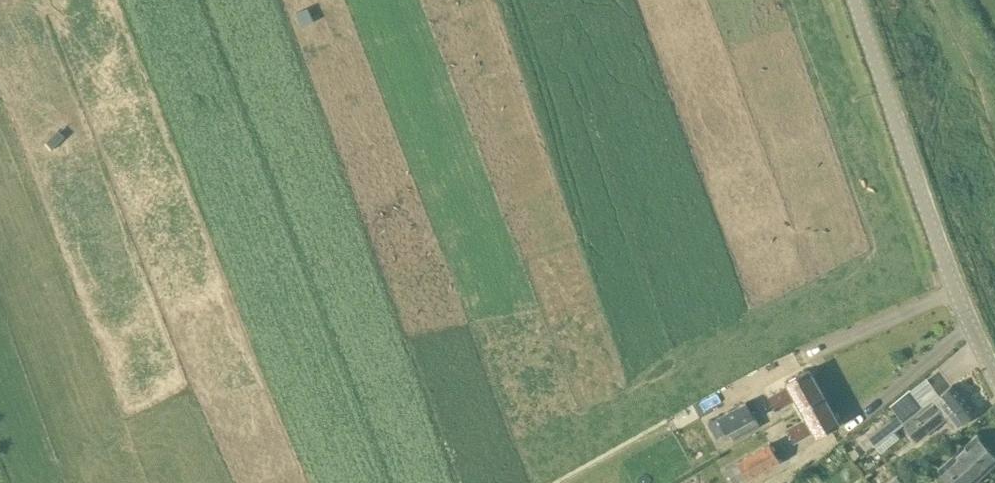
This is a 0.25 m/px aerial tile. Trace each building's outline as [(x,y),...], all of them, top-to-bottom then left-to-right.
[(803,406),(804,408),(825,396),(810,369),(788,381),(791,384),(770,396),(777,409),(798,397),(803,406)] [(929,435),(951,419),(957,427),(975,414),(953,384),(925,405),(912,389),(891,405),(897,413),(869,436),(882,453),(901,438),(896,430),(905,423),(915,416),(929,435)] [(825,396),(804,408),(808,416),(787,428),(795,442),(816,430),(818,434),(840,422),(838,419),(825,396)] [(734,439),(761,425),(756,417),(746,401),(719,416),(708,423),(716,438),(728,432),(728,433),(730,432),(734,439)] [(994,463),(994,452),(979,434),(942,468),(943,470),(941,472),(941,474),(940,476),(939,478),(939,481),(939,482),(974,482),(994,463)] [(769,442),(725,468),(734,482),(743,482),(780,461),(769,442)]
